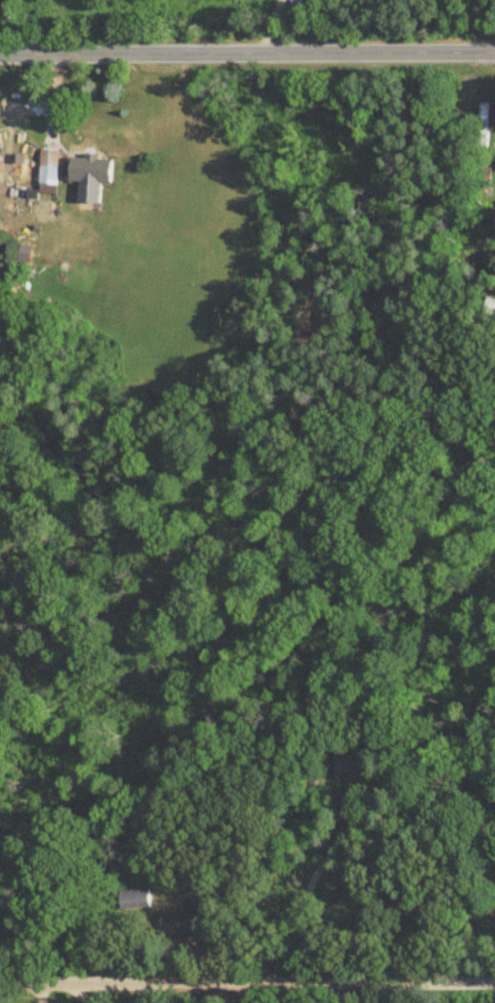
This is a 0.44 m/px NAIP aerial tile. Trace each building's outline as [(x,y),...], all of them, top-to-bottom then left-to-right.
[(490,104),(479,103),(478,151),(489,151),(490,104)] [(127,158),(127,147),(94,146),(95,136),(86,136),(85,144),(73,143),(73,155),(127,158)] [(60,185),(60,150),(42,150),(42,185),(60,185)] [(485,298),(485,317),(494,317),(494,298),(485,298)] [(149,891),(120,891),(120,909),(149,909),(149,891)] [(161,936),(207,934),(206,904),(188,905),(188,915),(161,916),(161,936)]
